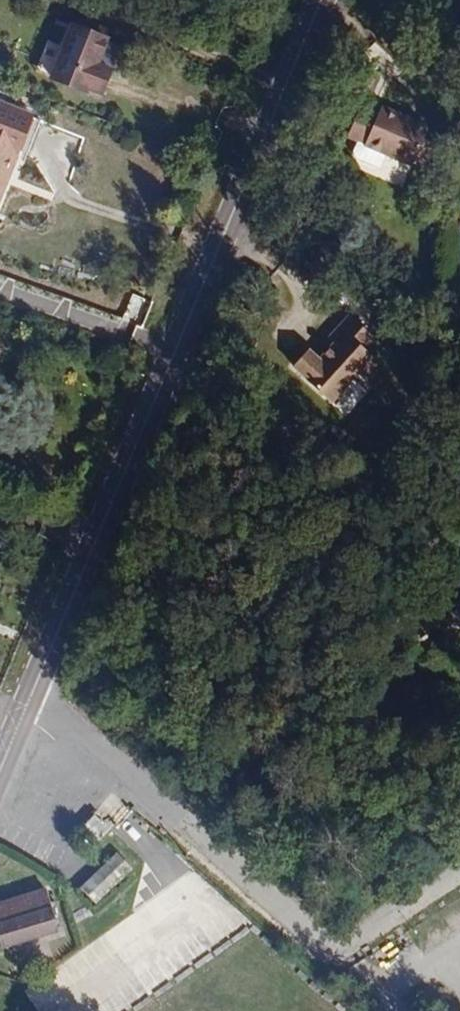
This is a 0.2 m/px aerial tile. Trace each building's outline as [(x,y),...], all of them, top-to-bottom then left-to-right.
[(83,37),(117,51),(120,44),(87,30),(83,37)] [(79,47),(62,86),(95,100),(98,95),(110,100),(120,78),(108,72),(117,51),(83,37),(79,47)] [(47,79),(62,86),(79,47),(71,43),(66,53),(59,51),(47,79)] [(0,110),(0,188),(27,121),(0,110)] [(396,129),(398,125),(378,116),(375,123),(357,115),(345,145),(356,149),(351,162),(352,165),(377,176),(384,161),(410,172),(412,168),(426,174),(435,152),(421,146),(423,141),(396,129)] [(426,136),(398,125),(396,129),(423,141),(426,136)] [(372,386),(366,381),(384,362),(351,332),(324,361),(310,348),(292,368),(344,416),(372,386)] [(455,577),(449,590),(459,595),(459,580),(455,577)] [(78,838),(88,849),(114,823),(106,815),(101,810),(78,838)] [(97,903),(135,868),(119,850),(81,885),(97,903)] [(0,903),(0,927),(6,945),(60,928),(47,887),(0,903)]
